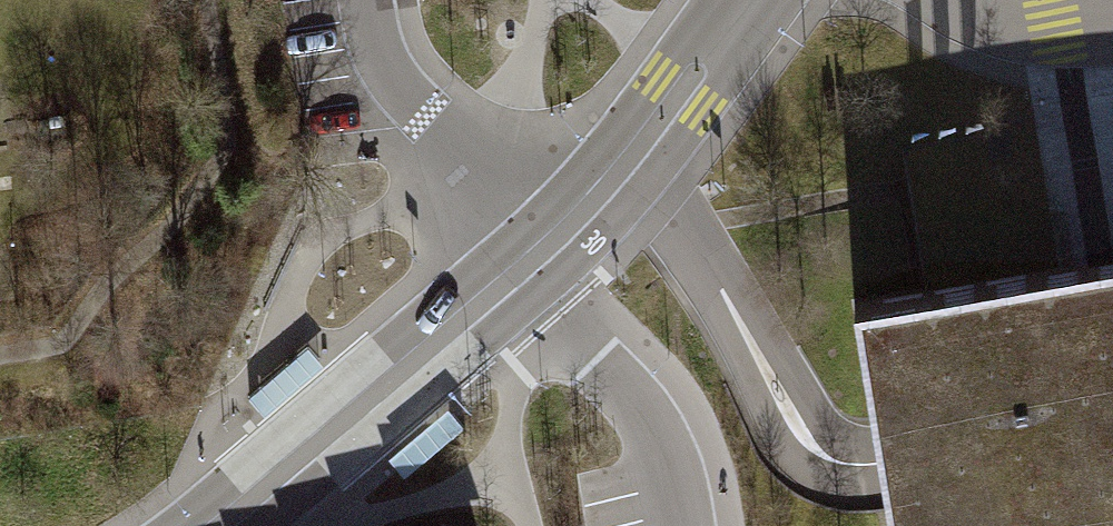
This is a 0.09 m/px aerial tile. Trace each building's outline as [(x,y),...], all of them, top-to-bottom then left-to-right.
[(852,301),(890,525),(1112,525),(1112,257),(852,301)]
